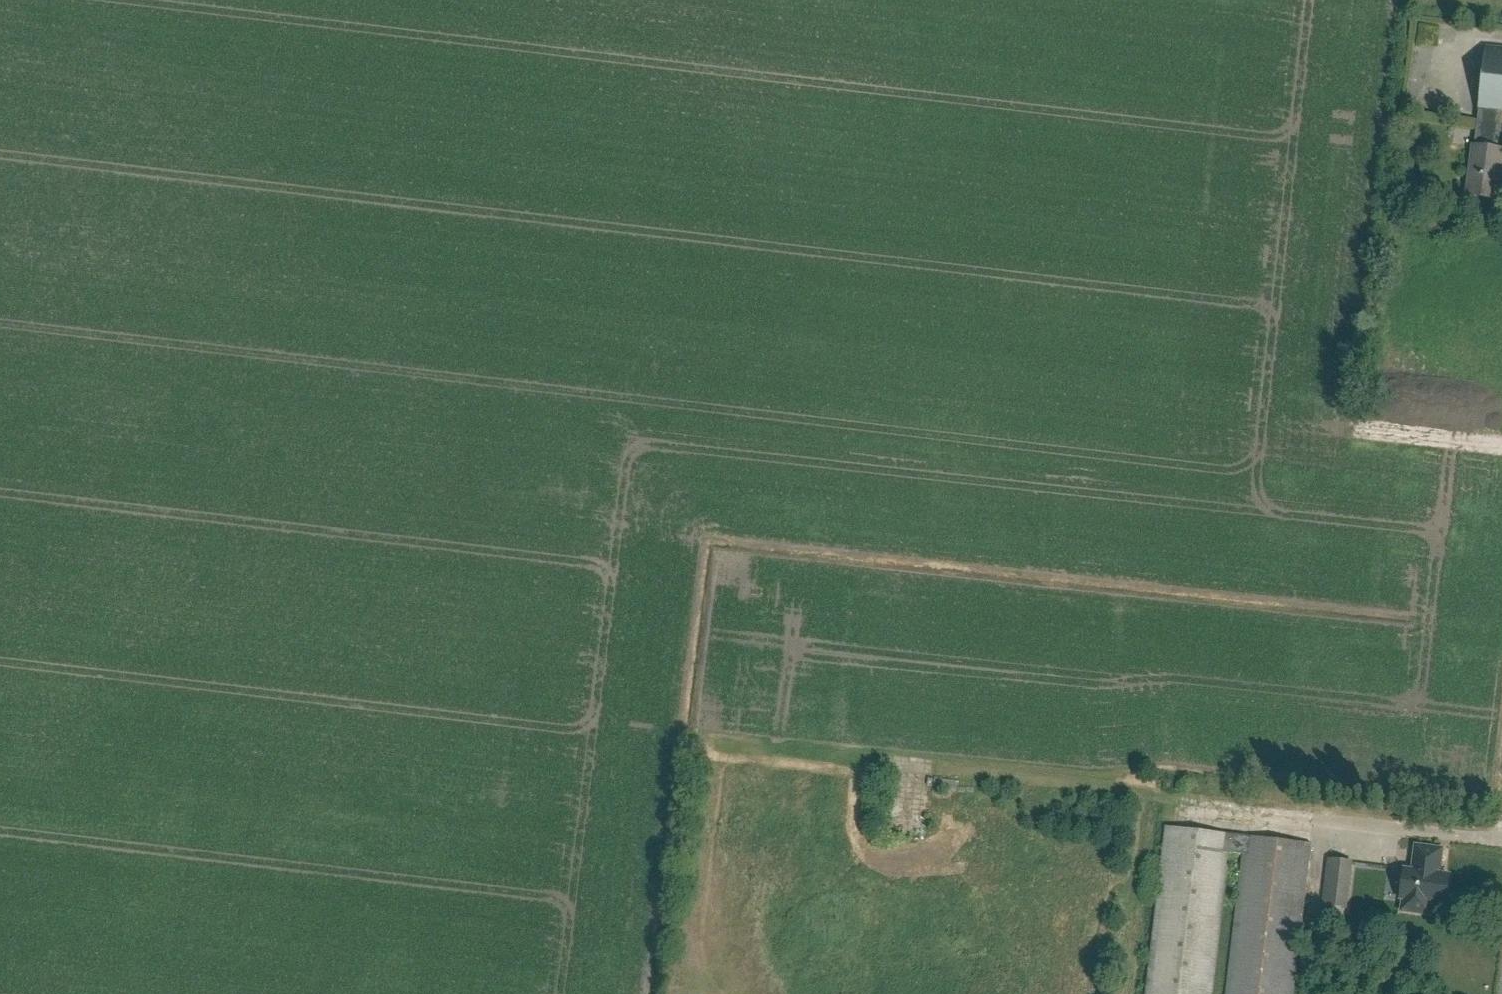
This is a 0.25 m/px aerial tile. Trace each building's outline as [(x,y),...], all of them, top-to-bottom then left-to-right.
[(1480,111),(1501,112),(1501,48),(1487,46),(1478,111),(1480,111)] [(1473,146),(1467,195),(1497,199),(1501,169),(1501,150),(1487,148),(1490,128),(1500,129),(1501,114),(1501,112),(1480,111),(1475,146),(1473,146)] [(1166,829),(1147,993),(1211,993),(1228,851),(1244,855),(1227,993),(1293,993),(1310,846),(1166,829)] [(1450,876),(1439,874),(1442,849),(1417,846),(1413,871),(1405,870),(1401,898),(1407,899),(1407,901),(1407,902),(1408,903),(1408,905),(1409,906),(1410,908),(1412,909),(1413,910),(1416,910),(1418,910),(1419,910),(1421,910),(1423,909),(1423,908),(1425,907),(1426,906),(1426,904),(1427,902),(1446,904),(1450,876)] [(1325,892),(1324,904),(1346,907),(1348,895),(1325,892)]
